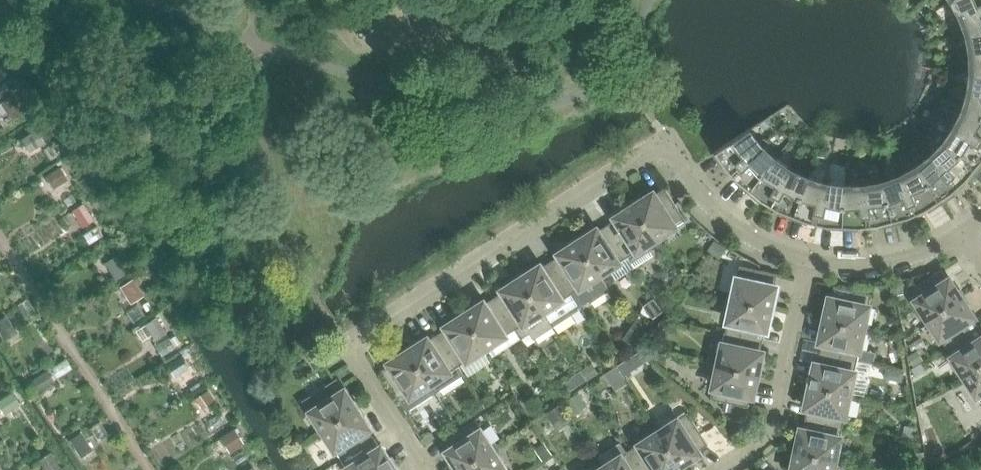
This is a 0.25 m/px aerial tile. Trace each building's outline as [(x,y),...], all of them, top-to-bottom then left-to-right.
[(963,11),(957,14),(958,17),(980,7),(980,0),(957,0),(963,11)] [(958,17),(960,21),(966,18),(971,33),(980,30),(980,7),(958,17)] [(971,33),(974,48),(967,49),(967,52),(980,51),(980,30),(971,33)] [(967,52),(968,56),(975,56),(975,71),(980,71),(980,51),(967,52)] [(975,71),(973,86),(966,85),(965,88),(980,92),(980,71),(975,71)] [(965,88),(965,91),(971,94),(967,108),(980,114),(980,92),(965,88)] [(13,95),(3,102),(13,117),(23,110),(13,95)] [(967,108),(960,122),(954,119),(952,122),(980,138),(980,114),(967,108)] [(952,122),(951,125),(956,129),(948,141),(980,168),(980,138),(952,122)] [(733,171),(767,140),(765,138),(759,142),(750,129),(713,153),(722,167),(726,164),(733,171)] [(36,131),(22,139),(29,150),(42,141),(36,131)] [(748,192),(776,159),(764,148),(770,143),(767,140),(733,171),(739,178),(736,182),(748,192)] [(948,141),(937,153),(932,147),(929,150),(960,184),(968,178),(972,181),(980,170),(980,168),(948,141)] [(960,184),(929,150),(927,152),(931,158),(919,167),(918,168),(941,204),(956,195),(953,190),(960,184)] [(772,203),(795,163),(792,161),(788,167),(776,159),(748,192),(760,202),(764,198),(772,203)] [(793,218),(809,178),(795,171),(798,165),(795,163),(772,203),(780,208),(778,213),(793,218)] [(60,167),(46,176),(53,187),(67,178),(60,167)] [(941,204),(918,168),(905,174),(903,168),(899,169),(918,211),(927,208),(930,212),(941,204)] [(918,211),(899,169),(896,170),(899,177),(884,182),(883,182),(894,225),(911,220),(909,215),(918,211)] [(819,221),(828,176),(825,175),(823,182),(809,178),(793,218),(808,224),(810,219),(819,221)] [(844,230),(846,186),(830,184),(832,177),(828,176),(819,221),(828,223),(828,229),(844,230)] [(869,224),(864,178),(861,179),(861,186),(846,186),(844,230),(860,230),(860,225),(869,224)] [(894,225),(883,182),(869,185),(868,178),(864,178),(869,224),(879,223),(880,228),(894,225)] [(686,219),(676,203),(665,187),(655,194),(654,192),(635,204),(659,242),(663,240),(661,235),(686,219)] [(83,204),(72,210),(82,226),(92,219),(83,204)] [(659,242),(635,204),(616,216),(617,218),(608,224),(636,267),(654,255),(647,244),(653,241),(655,245),(659,242)] [(636,267),(608,224),(599,230),(597,228),(578,241),(600,274),(610,268),(617,279),(636,267)] [(721,259),(728,249),(716,240),(708,251),(721,259)] [(610,290),(600,274),(578,241),(560,253),(561,255),(552,261),(581,306),(590,300),(591,303),(610,290)] [(116,255),(105,262),(115,278),(127,271),(116,255)] [(581,306),(552,261),(542,267),(541,265),(522,277),(554,327),(573,314),(572,312),(581,306)] [(773,308),(777,286),(775,285),(778,273),(740,265),(734,294),(729,293),(728,298),(773,308)] [(963,297),(960,293),(950,278),(948,279),(942,269),(910,290),(926,315),(922,317),(925,321),(963,297)] [(554,327),(522,277),(503,289),(504,291),(495,297),(516,329),(522,338),(530,333),(534,339),(554,327)] [(131,279),(121,286),(131,302),(141,295),(131,279)] [(866,323),(872,294),(835,286),(832,297),(830,297),(825,319),(870,329),(871,324),(866,323)] [(516,329),(495,297),(486,303),(484,301),(465,313),(490,351),(494,349),(491,345),(516,329)] [(979,326),(973,317),(975,316),(963,297),(925,321),(927,325),(931,323),(947,347),(979,326)] [(768,330),(772,312),(773,308),(728,298),(727,303),(732,304),(726,332),(763,340),(765,329),(768,330)] [(490,351),(465,313),(447,326),(448,328),(439,334),(459,365),(483,350),(486,354),(490,351)] [(0,320),(0,332),(4,338),(15,332),(5,317),(0,320)] [(646,338),(653,327),(639,317),(631,328),(646,338)] [(157,318),(146,326),(152,334),(155,339),(166,332),(157,318)] [(858,360),(864,332),(869,333),(870,329),(825,319),(821,341),(823,341),(821,352),(858,360)] [(979,326),(947,347),(963,371),(958,374),(961,378),(980,365),(980,330),(979,326)] [(639,349),(646,338),(631,328),(624,339),(639,349)] [(758,373),(763,351),(761,351),(763,340),(726,332),(720,360),(715,359),(714,364),(758,373)] [(459,365),(439,334),(429,340),(428,338),(409,350),(433,388),(434,387),(437,392),(464,374),(458,366),(459,365)] [(652,362),(658,352),(643,348),(641,352),(652,362)] [(433,388),(409,350),(390,362),(391,364),(381,370),(402,402),(427,386),(429,390),(433,388)] [(852,389),(858,360),(821,352),(818,363),(816,363),(811,385),(855,394),(856,390),(852,389)] [(179,355),(166,363),(173,375),(187,367),(179,355)] [(901,370),(904,359),(893,356),(891,367),(901,370)] [(636,371),(636,363),(629,360),(623,364),(623,372),(629,375),(636,371)] [(599,374),(592,363),(581,370),(588,381),(599,374)] [(754,395),(757,378),(758,373),(714,364),(713,368),(718,369),(712,398),(749,406),(751,395),(754,395)] [(961,378),(964,382),(968,379),(980,400),(980,365),(961,378)] [(628,384),(617,367),(606,374),(616,391),(628,384)] [(47,370),(31,380),(38,391),(54,381),(47,370)] [(588,381),(581,370),(570,377),(577,388),(588,381)] [(358,408),(355,404),(346,389),(344,391),(337,381),(305,401),(321,426),(317,429),(320,433),(358,408)] [(843,426),(850,398),(854,399),(855,394),(811,385),(806,407),(809,407),(806,418),(843,426)] [(0,400),(0,406),(4,412),(18,404),(11,393),(0,400)] [(205,393),(196,399),(201,407),(211,401),(205,393)] [(588,407),(579,393),(564,403),(574,416),(588,407)] [(486,408),(481,400),(470,407),(475,415),(486,408)] [(570,417),(561,403),(547,412),(556,426),(570,417)] [(374,438),(368,428),(370,427),(358,408),(320,433),(323,437),(327,434),(342,458),(374,438)] [(709,444),(688,412),(663,428),(661,424),(657,427),(681,465),(700,453),(699,451),(709,444)] [(837,454),(843,426),(806,418),(804,429),(802,428),(797,450),(841,460),(842,455),(837,454)] [(498,445),(495,441),(491,444),(475,419),(443,440),(450,450),(448,451),(460,469),(498,445)] [(915,442),(917,430),(918,428),(906,425),(903,439),(915,442)] [(657,427),(653,430),(655,434),(631,449),(644,469),(673,469),(681,465),(657,427)] [(234,430),(221,438),(229,451),(242,443),(234,430)] [(426,446),(436,439),(432,432),(421,439),(426,446)] [(81,433),(70,440),(80,455),(91,448),(81,433)] [(392,461),(382,446),(380,447),(374,438),(342,458),(350,469),(386,469),(394,465),(392,461)] [(552,454),(544,442),(535,449),(543,461),(552,454)] [(631,449),(627,452),(621,442),(599,457),(603,462),(600,463),(604,469),(644,469),(631,449)] [(497,452),(501,450),(498,445),(460,469),(508,469),(497,452)] [(835,464),(840,465),(841,460),(797,450),(793,469),(834,469),(835,464)] [(40,460),(46,469),(57,469),(60,468),(50,453),(40,460)]
